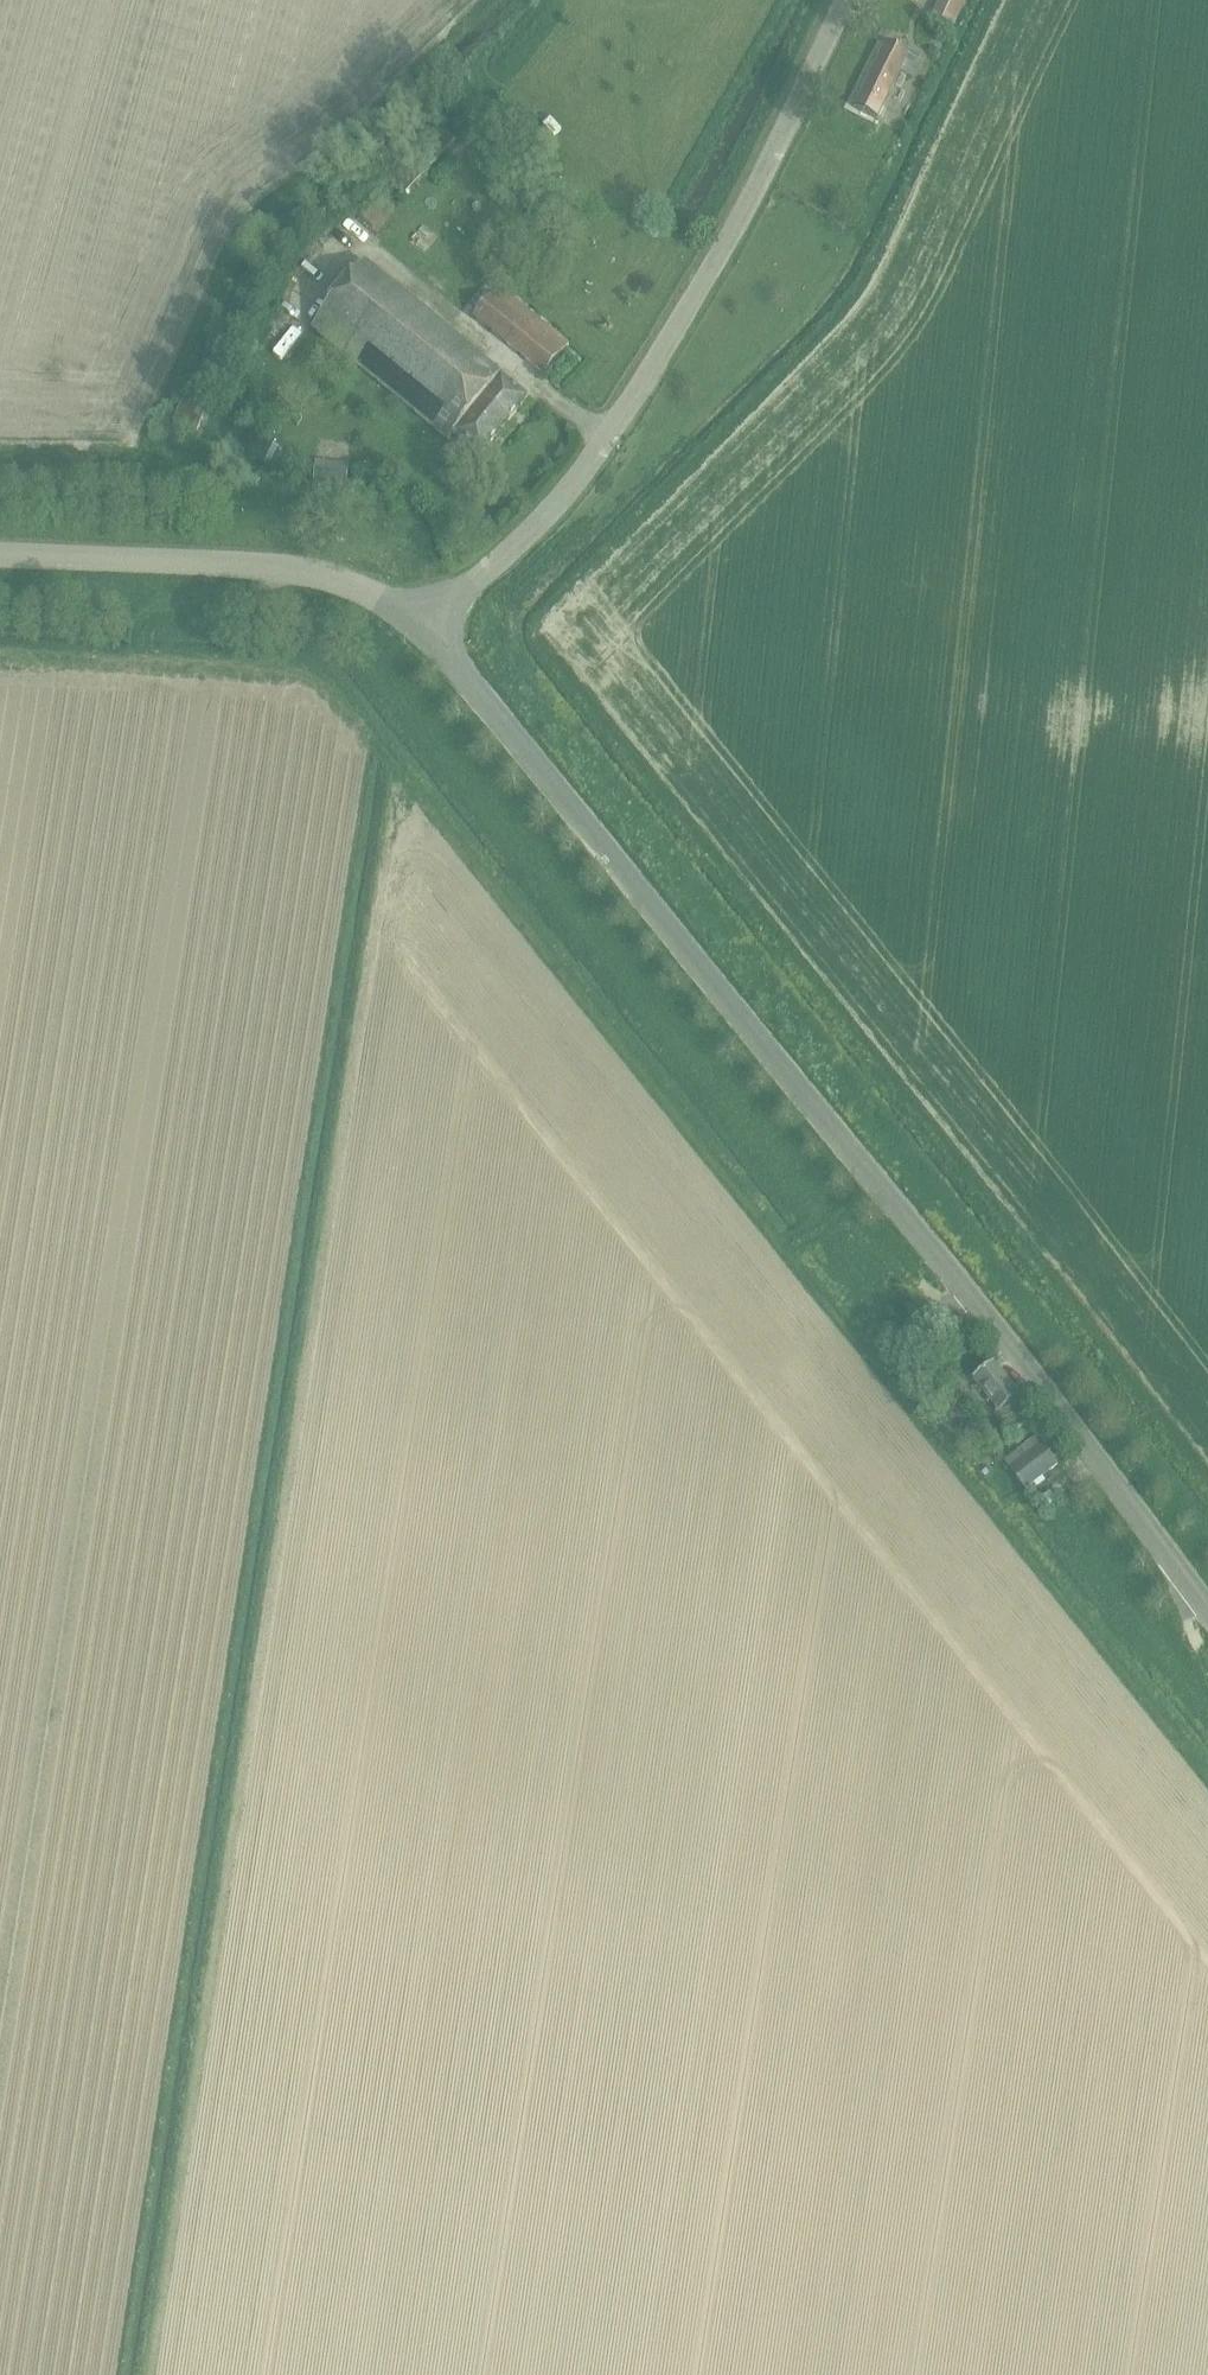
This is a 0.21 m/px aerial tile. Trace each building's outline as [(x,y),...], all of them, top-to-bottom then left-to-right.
[(931,16),(954,27),(968,0),(939,0),(931,16)] [(855,108),(879,120),(902,74),(914,80),(922,63),(887,45),(855,108)] [(366,261),(312,327),(448,441),(453,435),(480,457),(529,397),(366,261)] [(571,346),(499,287),(474,317),(546,376),(571,346)] [(323,461),(320,485),(347,488),(350,464),(323,461)] [(1018,1398),(1021,1396),(995,1363),(973,1380),(998,1412),(995,1414),(1012,1435),(1034,1418),(1018,1398)] [(1042,1444),(1010,1469),(1026,1489),(1058,1464),(1042,1444)] [(1050,1491),(1042,1498),(1047,1505),(1056,1499),(1050,1491)]
